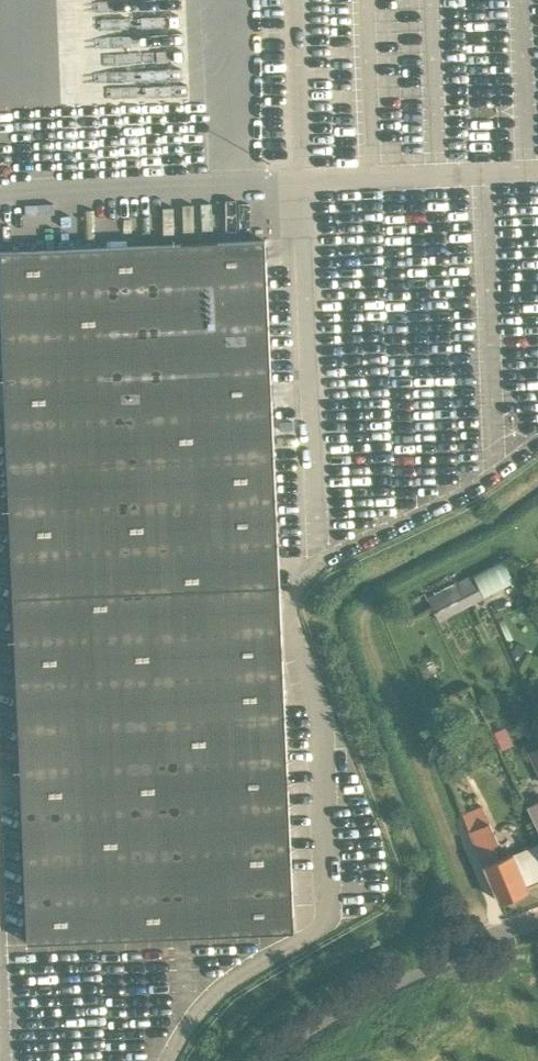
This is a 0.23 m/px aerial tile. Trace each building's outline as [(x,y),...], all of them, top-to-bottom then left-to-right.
[(265,241),(0,252),(0,283),(28,944),(295,933),(265,241)] [(514,583),(502,560),(473,575),(484,599),(514,583)] [(440,622),(484,599),(473,575),(428,599),(440,622)] [(522,656),(526,646),(517,642),(513,652),(522,656)] [(523,728),(528,738),(537,733),(537,723),(536,720),(523,728)] [(537,828),(537,802),(528,807),(537,828)] [(463,815),(500,902),(528,890),(527,888),(537,883),(537,842),(500,858),(494,846),(499,844),(483,807),(463,815)]
